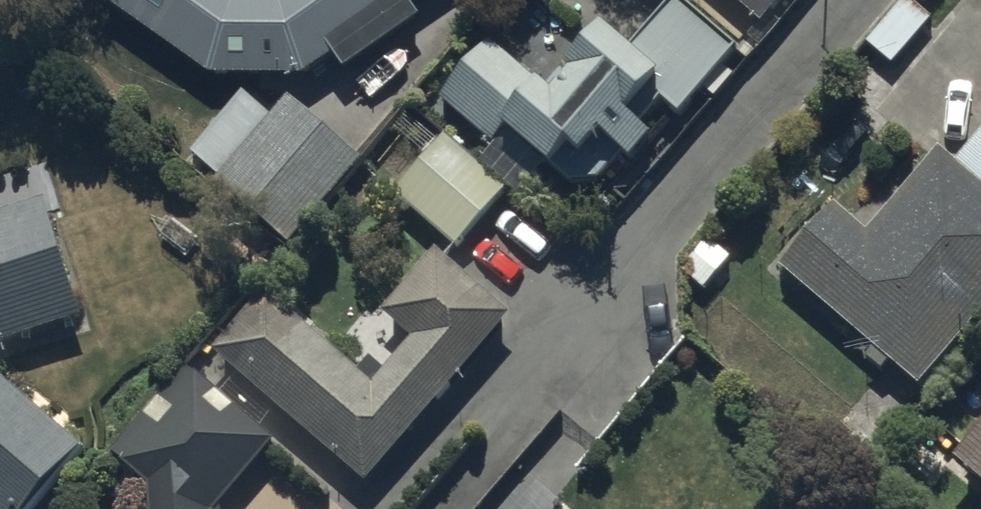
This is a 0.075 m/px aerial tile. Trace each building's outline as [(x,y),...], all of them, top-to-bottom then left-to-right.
[(204,69),(301,70),(332,48),(343,62),(416,10),(408,0),(108,0),(204,69)] [(436,94),(487,140),(504,121),(566,176),(597,174),(621,151),(628,156),(651,130),(639,118),(660,94),(678,109),(733,44),(685,0),(665,0),(629,39),(603,16),(557,66),(561,69),(549,83),(534,70),(531,73),(489,35),(436,94)] [(760,17),(774,0),(740,0),(760,17)] [(241,89),(189,149),(217,172),(207,183),(283,246),(359,156),(285,95),(270,113),(241,89)] [(779,262),(915,381),(980,305),(980,127),(956,155),(940,142),(867,226),(833,197),(779,262)] [(446,133),(394,189),(454,242),(505,186),(446,133)] [(80,309),(37,160),(0,173),(0,337),(80,309)] [(264,287),(211,345),(365,476),(508,309),(433,245),(381,306),(411,332),(371,379),(264,287)] [(215,508),(275,433),(184,360),(112,448),(168,500),(166,508),(217,508),(215,508)] [(74,441),(0,375),(0,508),(23,508),(74,441)] [(954,453),(980,477),(980,420),(954,453)]
